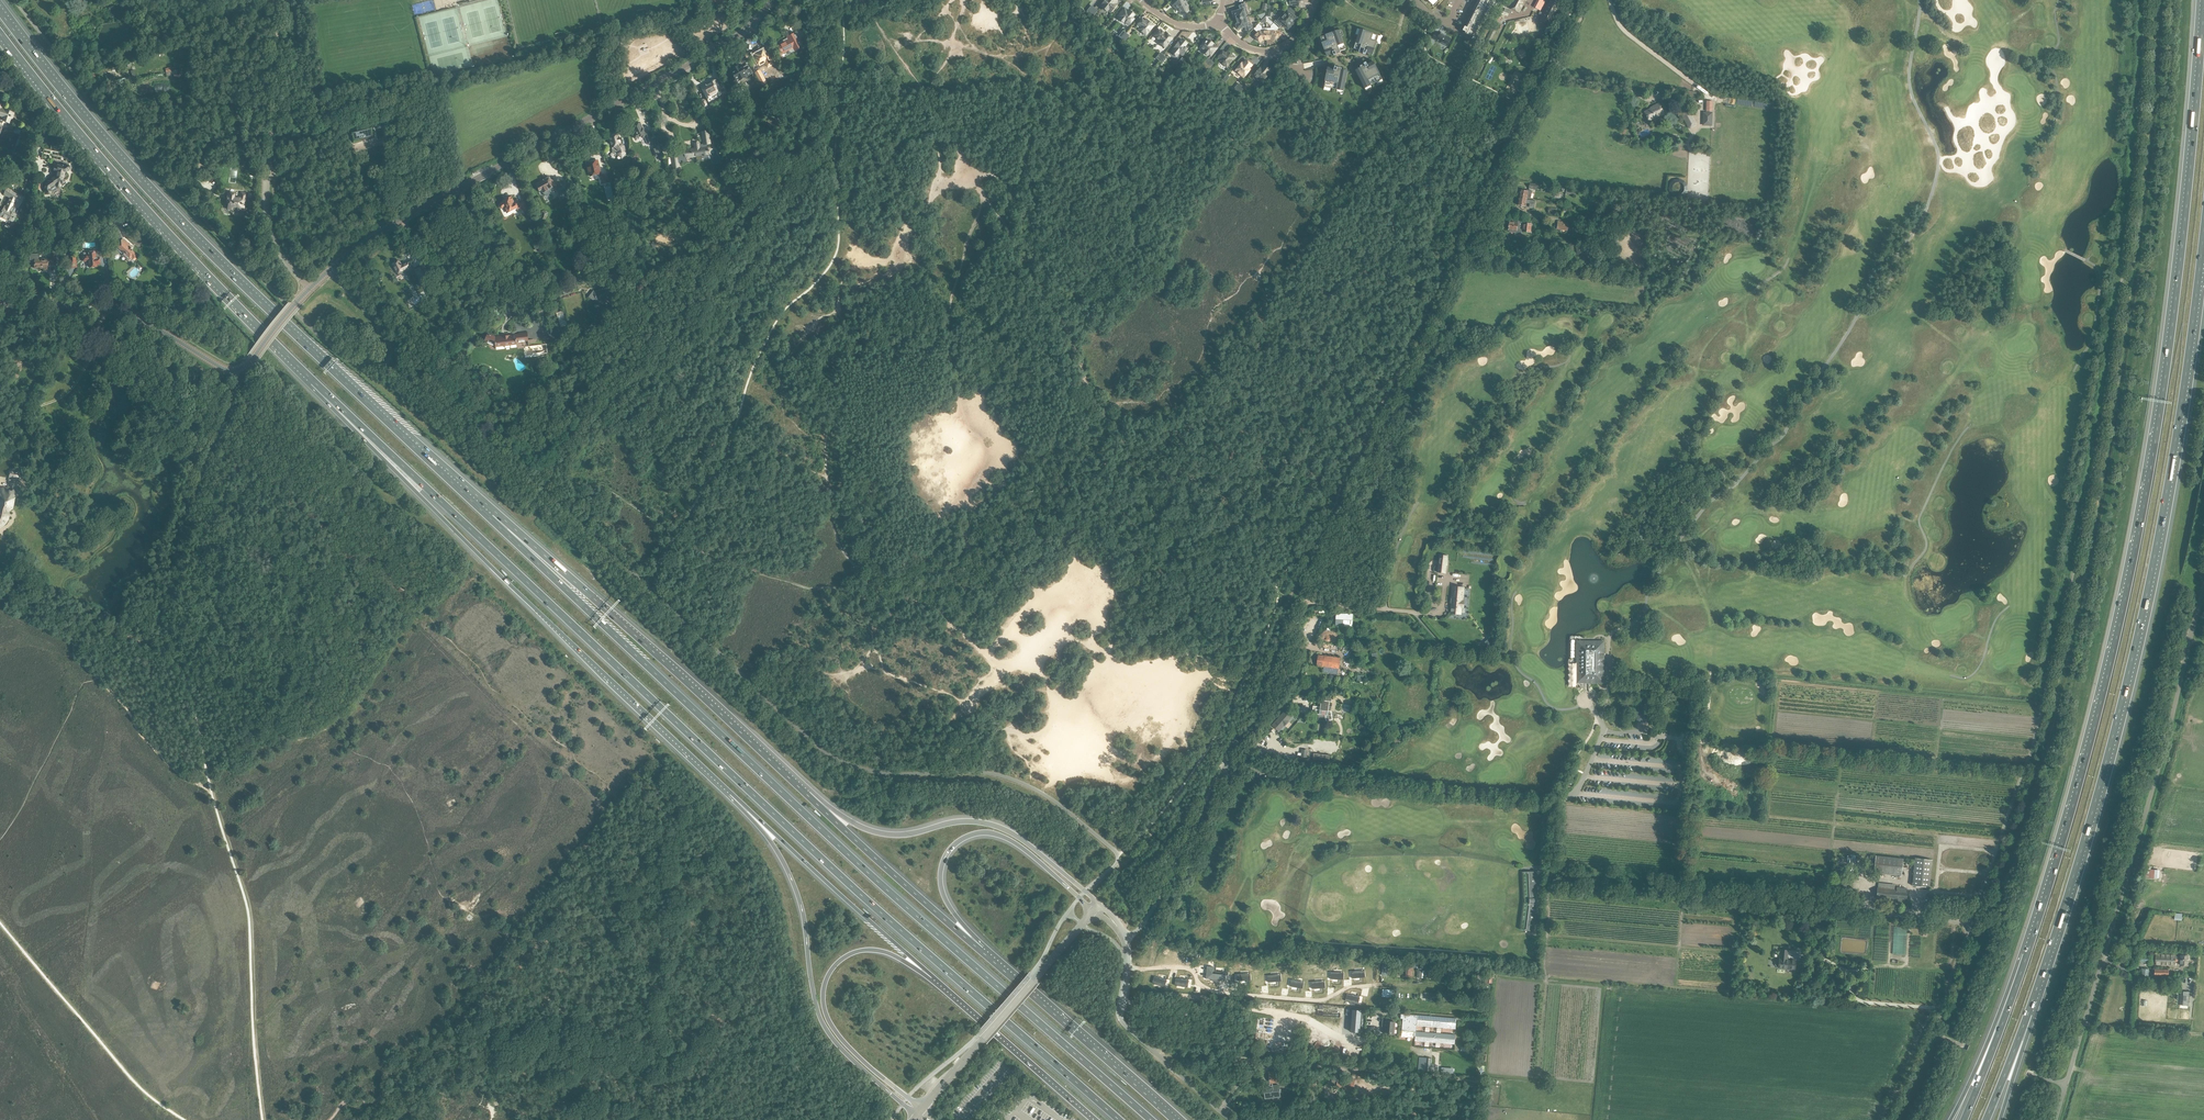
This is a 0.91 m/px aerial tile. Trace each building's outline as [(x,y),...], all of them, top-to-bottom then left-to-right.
[(1116,5),(1114,4),(1117,1),(1115,0),(1105,0),(1101,5),(1102,6),(1101,7),(1106,11),(1107,10),(1110,13),(1116,5)] [(1176,10),(1177,9),(1182,14),(1187,12),(1185,3),(1185,2),(1184,0),(1180,0),(1173,6),(1176,10)] [(1462,33),(1463,34),(1465,34),(1472,38),(1471,39),(1473,39),(1473,40),(1474,37),(1473,37),(1481,22),(1484,23),(1495,2),(1492,0),(1479,0),(1479,1),(1477,5),(1476,6),(1475,8),(1474,11),(1466,27),(1465,26),(1463,30),(1464,31),(1462,33)] [(1509,8),(1519,13),(1526,0),(1513,0),(1509,8)] [(1535,7),(1540,10),(1541,11),(1543,6),(1545,1),(1543,0),(1538,0),(1535,7)] [(1551,22),(1554,17),(1562,2),(1559,1),(1558,0),(1551,0),(1542,17),(1540,20),(1549,26),(1551,22)] [(1235,16),(1237,20),(1249,17),(1245,3),(1238,5),(1240,10),(1233,12),(1234,16),(1235,16)] [(117,16),(114,6),(108,7),(110,17),(111,17),(113,17),(117,16)] [(1288,9),(1282,15),(1294,25),(1296,22),(1295,21),(1297,19),(1294,16),(1294,12),(1295,13),(1296,9),(1288,8),(1288,9)] [(1133,15),(1129,11),(1127,13),(1125,11),(1126,10),(1124,9),(1117,17),(1119,18),(1118,19),(1123,23),(1124,20),(1129,24),(1133,19),(1131,18),(1133,15)] [(1291,28),(1294,25),(1282,15),(1278,20),(1277,19),(1274,22),(1280,27),(1283,24),(1288,29),(1290,27),(1291,28)] [(1251,24),(1249,17),(1237,20),(1238,25),(1237,25),(1236,27),(1237,28),(1238,29),(1244,27),(1246,32),(1250,31),(1253,27),(1252,24),(1251,24)] [(1144,23),(1141,20),(1137,25),(1136,27),(1139,29),(1138,30),(1145,35),(1152,27),(1148,24),(1150,23),(1146,20),(1144,23)] [(1271,28),(1267,28),(1267,39),(1271,39),(1274,42),(1276,39),(1277,40),(1279,38),(1278,37),(1279,36),(1275,32),(1279,28),(1274,23),(1271,26),(1271,28)] [(1263,39),(1267,39),(1267,28),(1262,28),(1262,26),(1259,24),(1254,29),(1258,33),(1254,37),(1255,38),(1257,41),(1258,40),(1260,42),(1263,39)] [(1379,36),(1360,29),(1354,48),(1360,50),(1360,52),(1364,53),(1363,54),(1366,55),(1367,52),(1373,54),(1379,36)] [(1158,42),(1165,48),(1172,39),(1168,37),(1169,35),(1166,33),(1165,34),(1160,30),(1155,35),(1160,39),(1158,42)] [(1340,51),(1346,49),(1339,30),(1321,37),(1327,56),(1334,54),(1334,56),(1335,56),(1335,55),(1341,53),(1340,51)] [(783,57),(781,55),(780,53),(789,48),(790,50),(794,47),(796,50),(801,47),(802,47),(798,39),(799,39),(795,32),(788,36),(787,37),(787,38),(782,41),(783,42),(782,42),(780,43),(780,44),(776,46),(782,58),(783,57)] [(1440,33),(1439,35),(1435,33),(1433,39),(1447,46),(1451,38),(1440,33)] [(1172,52),(1176,55),(1178,52),(1182,55),(1187,49),(1185,47),(1187,44),(1182,39),(1179,42),(1173,48),(1174,49),(1172,52)] [(1204,52),(1208,55),(1209,55),(1210,56),(1217,49),(1215,47),(1214,48),(1212,46),(1214,44),(1209,40),(1208,41),(1207,41),(1206,42),(1205,41),(1201,46),(1206,50),(1204,52)] [(766,58),(762,51),(754,55),(760,66),(768,62),(769,64),(773,62),(770,56),(766,58)] [(1219,57),(1218,58),(1221,61),(1220,61),(1227,67),(1234,59),(1230,56),(1231,54),(1228,51),(1226,54),(1223,52),(1219,57)] [(1202,65),(1206,68),(1211,60),(1208,58),(1202,65)] [(1206,68),(1209,70),(1215,63),(1211,60),(1206,68)] [(1243,63),(1236,71),(1244,77),(1251,69),(1250,68),(1252,65),(1246,60),(1244,63),(1243,63)] [(1356,70),(1365,88),(1382,79),(1373,62),(1368,64),(1366,62),(1364,63),(1364,64),(1361,66),(1361,68),(1356,70)] [(730,71),(735,78),(729,81),(736,92),(741,89),(737,82),(752,73),(748,65),(743,68),(741,64),(730,71)] [(1253,78),(1259,83),(1260,84),(1262,82),(1263,83),(1270,74),(1269,72),(1271,70),(1265,65),(1262,68),(1261,67),(1254,76),(1255,76),(1253,78)] [(1324,87),(1344,91),(1348,71),(1342,70),(1342,68),(1336,67),(1329,66),(1324,87)] [(113,74),(105,76),(108,87),(116,85),(129,82),(128,77),(115,80),(113,74)] [(701,86),(703,91),(702,91),(708,101),(712,99),(712,98),(718,94),(719,96),(727,91),(727,90),(723,83),(720,85),(719,84),(716,79),(706,84),(706,83),(701,86)] [(708,106),(704,98),(700,101),(704,108),(708,106)] [(15,111),(7,109),(2,107),(3,104),(0,103),(0,121),(4,123),(2,126),(10,129),(15,111)] [(1660,103),(1653,106),(1653,108),(1645,112),(1649,121),(1664,113),(1660,103)] [(1689,128),(1696,124),(1690,112),(1683,116),(1689,128)] [(1702,126),(1712,126),(1713,112),(1703,112),(1702,126)] [(640,123),(633,126),(637,133),(633,135),(635,139),(642,136),(643,138),(645,137),(649,145),(653,143),(651,140),(652,139),(648,131),(645,133),(640,123)] [(349,128),(351,140),(374,135),(372,124),(349,128)] [(705,143),(694,145),(694,148),(684,150),(685,158),(696,157),(696,161),(702,160),(701,156),(709,155),(708,143),(712,142),(710,130),(703,131),(705,143)] [(615,153),(616,153),(622,157),(625,152),(623,146),(621,144),(618,134),(617,134),(616,133),(612,134),(611,135),(609,136),(612,147),(612,148),(612,151),(615,153)] [(1674,136),(1668,139),(1671,144),(1676,142),(1674,136)] [(598,160),(586,163),(589,176),(599,174),(601,174),(598,160)] [(57,171),(56,176),(55,175),(47,181),(48,182),(45,184),(44,190),(44,191),(45,192),(46,194),(47,194),(49,194),(50,194),(51,193),(51,192),(51,191),(53,192),(57,189),(57,188),(58,188),(59,188),(60,188),(61,187),(61,186),(61,184),(65,182),(63,178),(64,172),(69,169),(70,167),(69,166),(54,163),(52,170),(57,171)] [(601,175),(601,174),(599,174),(600,177),(602,177),(604,183),(610,182),(608,173),(601,175)] [(556,190),(562,187),(559,181),(555,183),(553,179),(551,180),(549,177),(548,178),(547,176),(544,178),(544,179),(536,184),(540,192),(542,191),(545,196),(551,193),(550,192),(555,189),(556,190)] [(4,208),(0,217),(7,220),(5,224),(10,226),(12,222),(16,215),(17,215),(20,210),(13,206),(15,201),(17,203),(19,199),(21,196),(8,188),(4,195),(9,198),(5,208),(4,208)] [(1519,196),(1527,197),(1531,198),(1532,191),(1527,190),(1527,191),(1520,190),(1519,196)] [(235,194),(227,193),(226,201),(228,202),(227,209),(232,210),(233,207),(235,207),(235,206),(239,207),(240,204),(245,205),(246,193),(240,192),(239,198),(234,197),(235,194)] [(1519,196),(1517,205),(1526,206),(1526,203),(1530,204),(1529,207),(1534,208),(1535,201),(1527,200),(1527,197),(1519,196)] [(504,208),(507,213),(517,208),(518,210),(522,207),(524,211),(528,209),(524,201),(520,204),(517,200),(514,201),(511,197),(502,202),(500,203),(499,204),(499,205),(499,206),(499,207),(500,207),(500,208),(501,208),(502,208),(503,208),(504,208)] [(548,212),(542,211),(540,219),(546,221),(548,212)] [(1524,223),(1524,221),(1519,221),(1519,223),(1518,223),(1518,222),(1509,221),(1509,230),(1516,230),(1516,232),(1521,233),(1522,229),(1522,232),(1531,233),(1532,224),(1524,223)] [(1558,221),(1557,229),(1568,230),(1569,222),(1558,221)] [(123,238),(119,229),(113,232),(116,240),(118,239),(121,241),(115,247),(111,248),(112,255),(120,253),(121,252),(127,258),(126,259),(129,262),(132,259),(131,258),(132,258),(135,260),(138,257),(132,251),(133,251),(132,250),(133,249),(131,248),(132,247),(123,238)] [(1612,242),(1615,232),(1608,230),(1605,240),(1612,242)] [(546,251),(543,240),(533,243),(535,250),(538,249),(540,253),(546,251)] [(1578,257),(1590,255),(1588,244),(1576,246),(1578,257)] [(88,252),(83,252),(84,255),(84,262),(87,261),(87,263),(89,263),(89,267),(97,267),(97,264),(100,264),(99,258),(102,258),(102,257),(109,257),(108,247),(101,248),(101,251),(94,252),(88,252)] [(30,254),(29,260),(34,260),(34,268),(43,268),(44,267),(48,267),(48,264),(55,264),(56,254),(51,254),(51,259),(39,259),(40,254),(30,254)] [(69,256),(70,263),(69,263),(70,268),(77,268),(77,262),(76,262),(75,256),(75,255),(69,256)] [(399,275),(413,268),(406,256),(393,264),(399,275)] [(431,274),(428,267),(419,271),(425,282),(433,277),(431,274)] [(570,293),(566,282),(561,284),(564,295),(570,293)] [(594,291),(597,301),(610,297),(607,287),(594,291)] [(563,311),(556,313),(561,327),(567,325),(563,311)] [(496,347),(505,346),(505,347),(506,348),(510,348),(511,346),(511,345),(517,344),(517,341),(528,340),(527,334),(505,336),(505,335),(501,335),(501,337),(496,337),(488,334),(485,340),(496,346),(496,347)] [(20,472),(10,470),(9,477),(18,479),(20,472)] [(12,508),(14,498),(18,495),(14,490),(11,492),(7,491),(7,488),(2,487),(0,489),(0,527),(3,525),(4,519),(5,518),(6,518),(7,517),(8,516),(8,515),(8,514),(8,513),(8,512),(8,511),(12,508)] [(1437,572),(1446,573),(1448,557),(1448,555),(1439,554),(1437,572)] [(1452,600),(1451,608),(1451,613),(1460,614),(1462,601),(1464,587),(1453,587),(1452,600)] [(1335,625),(1350,626),(1351,614),(1336,613),(1335,625)] [(1489,644),(1492,641),(1492,636),(1484,643),(1486,646),(1487,645),(1488,645),(1489,644)] [(1577,640),(1577,683),(1605,683),(1605,665),(1607,665),(1607,659),(1605,659),(1605,641),(1577,640)] [(1318,655),(1317,666),(1324,667),(1323,672),(1338,674),(1339,668),(1339,669),(1340,658),(1318,655)] [(1313,706),(1313,709),(1316,709),(1315,714),(1319,714),(1325,715),(1326,721),(1333,720),(1333,719),(1332,712),(1332,711),(1331,711),(1331,708),(1331,706),(1329,705),(1330,701),(1331,702),(1332,697),(1325,696),(1324,701),(1321,700),(1321,707),(1313,706)] [(1286,709),(1272,725),(1279,732),(1284,726),(1289,721),(1294,716),(1286,709)] [(1329,761),(1330,755),(1314,753),(1313,759),(1329,761)] [(1876,856),(1874,872),(1901,875),(1903,859),(1876,856)] [(1915,858),(1912,886),(1929,887),(1932,860),(1915,858)] [(2145,867),(2145,873),(2146,874),(2145,877),(2154,878),(2154,877),(2155,870),(2151,869),(2151,868),(2145,867)] [(1538,898),(1536,871),(1523,872),(1525,899),(1525,903),(1521,930),(1534,931),(1537,904),(1538,898)] [(1878,888),(1877,898),(1898,900),(1898,902),(1905,903),(1907,888),(1897,887),(1896,890),(1878,888)] [(1776,965),(1777,967),(1779,967),(1779,968),(1796,970),(1796,961),(1787,960),(1788,950),(1781,950),(1780,958),(1780,960),(1778,960),(1776,961),(1776,965)] [(2150,956),(2141,955),(2141,963),(2149,963),(2150,956)] [(2176,958),(2176,955),(2156,955),(2156,964),(2176,965),(2176,962),(2181,962),(2181,965),(2189,965),(2189,955),(2181,955),(2181,958),(2176,958)] [(1383,964),(1382,975),(1387,976),(1387,975),(1388,971),(1388,967),(1391,968),(1392,965),(1388,964),(1388,965),(1383,964)] [(1213,967),(1207,966),(1206,979),(1212,979),(1212,981),(1220,981),(1220,980),(1226,980),(1226,975),(1213,973),(1213,967)] [(1439,969),(1438,979),(1443,979),(1444,976),(1444,974),(1448,974),(1448,970),(1439,969)] [(1449,970),(1448,977),(1457,977),(1458,974),(1459,974),(1459,971),(1461,971),(1461,969),(1457,969),(1457,971),(1449,970)] [(1281,974),(1268,975),(1269,982),(1282,981),(1281,974)] [(1485,974),(1485,983),(1492,983),(1493,978),(1493,974),(1485,974)] [(1167,980),(1154,977),(1152,983),(1165,987),(1167,980)] [(1189,980),(1176,978),(1175,985),(1188,987),(1189,980)] [(1304,982),(1291,979),(1290,986),(1303,989),(1304,982)] [(1325,981),(1312,982),(1312,989),(1326,988),(1325,981)] [(1383,989),(1382,997),(1392,997),(1392,990),(1383,989)] [(2181,991),(2180,1005),(2188,1006),(2190,992),(2181,991)] [(1360,997),(1347,994),(1345,1001),(1358,1004),(1360,997)] [(1352,1010),(1350,1032),(1361,1033),(1363,1011),(1352,1010)] [(1401,1014),(1401,1018),(1402,1019),(1403,1019),(1402,1024),(1402,1030),(1414,1032),(1414,1036),(1415,1036),(1455,1039),(1455,1034),(1416,1031),(1417,1026),(1417,1020),(1456,1023),(1457,1018),(1418,1015),(1416,1015),(1401,1014)] [(1385,1027),(1385,1035),(1395,1036),(1396,1022),(1387,1021),(1387,1018),(1383,1018),(1382,1027),(1385,1027)] [(1282,1082),(1280,1070),(1268,1072),(1270,1084),(1282,1082)] [(1307,1078),(1294,1077),(1294,1084),(1307,1085),(1307,1078)] [(1337,1086),(1337,1087),(1345,1087),(1345,1090),(1354,1090),(1355,1079),(1345,1079),(1345,1077),(1339,1077),(1339,1078),(1337,1078),(1337,1080),(1337,1086)] [(1281,1097),(1279,1084),(1264,1086),(1266,1099),(1281,1097)]
